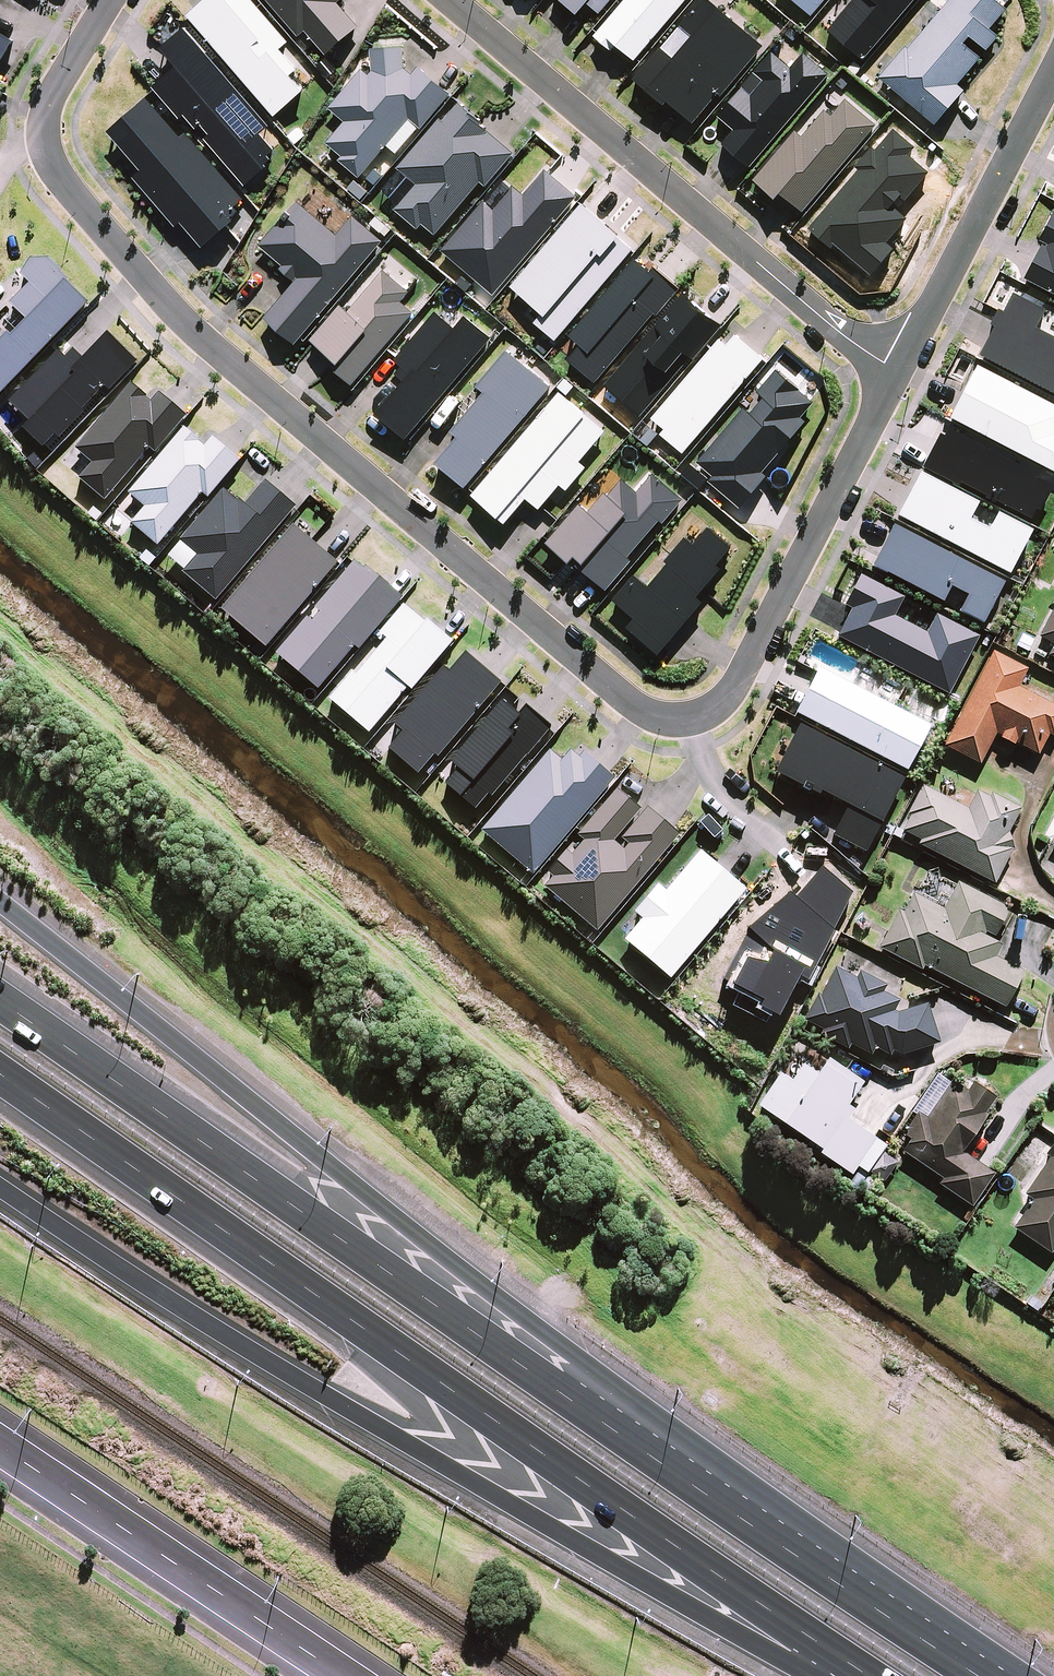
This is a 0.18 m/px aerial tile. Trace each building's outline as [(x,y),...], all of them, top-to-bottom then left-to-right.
[(15,43),(0,34),(0,67),(15,43)] [(266,320),(297,346),(385,241),(356,217),(339,236),(298,202),(261,247),(285,267),(282,270),(297,283),(266,320)] [(354,386),(417,313),(404,302),(412,293),(387,271),(351,313),(343,306),(313,341),(336,361),(333,364),(341,371),(339,373),(354,386)] [(408,439),(494,338),(469,317),(459,330),(439,313),(397,361),(405,368),(399,375),(408,382),(380,416),(408,439)] [(60,354),(10,405),(31,425),(25,432),(44,450),(56,438),(60,441),(86,414),(83,412),(106,388),(111,393),(139,364),(109,336),(85,362),(74,352),(66,360),(60,354)] [(468,489),(554,388),(511,351),(481,387),(488,394),(456,432),(462,438),(439,464),(468,489)] [(219,613),(264,650),(335,565),(291,528),(219,613)] [(1037,639),(1052,647),(1046,658),(1053,662),(1053,605),(1037,639)] [(991,653),(942,748),(978,766),(995,734),(1000,737),(998,740),(1012,747),(1014,744),(1037,756),(1047,736),(1053,739),(1053,737),(1053,708),(1016,689),(1026,671),(991,653)] [(916,846),(993,886),(1011,851),(1006,834),(1018,810),(990,796),(988,799),(976,793),(966,811),(921,787),(905,816),(909,818),(901,833),(919,842),(916,846)] [(923,967),(1004,1009),(1023,973),(995,958),(1001,947),(982,937),(984,933),(993,938),(1008,911),(956,884),(942,910),(912,894),(901,914),(897,911),(877,949),(920,972),(923,967)] [(926,1005),(896,1014),(893,1012),(898,1002),(882,993),(885,986),(858,972),(855,979),(834,968),(819,996),(816,995),(802,1021),(821,1031),(819,1035),(846,1050),(849,1046),(869,1056),(873,1049),(889,1057),(891,1051),(900,1056),(939,1044),(926,1005)] [(850,1176),(875,1140),(846,1120),(852,1111),(846,1106),(861,1084),(844,1072),(825,1060),(815,1075),(801,1066),(789,1083),(778,1075),(757,1107),(820,1149),(817,1154),(850,1176)] [(909,1142),(901,1153),(941,1179),(937,1185),(971,1207),(993,1174),(961,1153),(986,1115),(984,1114),(994,1098),(972,1083),(966,1092),(949,1081),(924,1118),(917,1113),(902,1137),(909,1142)] [(1022,1195),(1031,1201),(1012,1229),(1050,1254),(1053,1248),(1053,1140),(1044,1156),(1047,1158),(1022,1195)]
